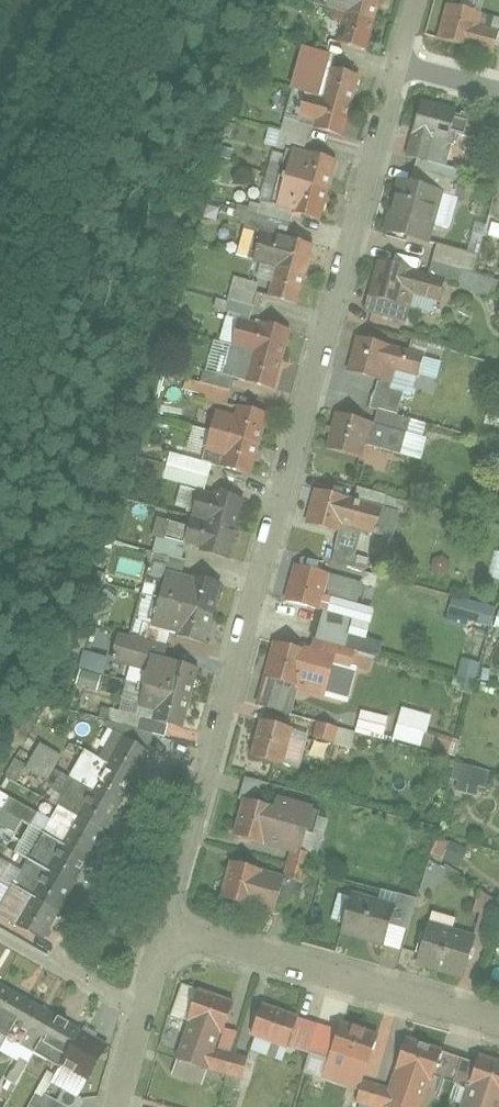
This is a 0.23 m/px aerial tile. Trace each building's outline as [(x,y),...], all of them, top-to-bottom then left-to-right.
[(329,31),(365,43),(379,0),(339,0),(329,31)] [(458,7),(480,11),(482,0),(459,0),(458,7)] [(435,40),(498,57),(498,30),(477,24),(480,13),(451,5),(445,4),(435,40)] [(362,75),(323,63),(306,118),(345,129),(362,75)] [(458,106),(421,96),(406,151),(442,161),(458,106)] [(336,154),(294,143),(279,201),(322,212),(336,154)] [(444,183),(410,173),(396,225),(430,235),(444,183)] [(264,178),(260,202),(271,203),(274,180),(264,178)] [(426,278),(493,293),(496,278),(474,273),(485,225),(472,223),(466,251),(434,243),(426,278)] [(317,244),(276,231),(258,289),(300,301),(317,244)] [(423,259),(386,248),(375,286),(412,297),(423,259)] [(225,309),(251,313),(256,281),(230,278),(225,309)] [(273,385),(287,330),(240,318),(227,373),(273,385)] [(401,338),(365,328),(353,369),(390,380),(401,338)] [(251,467),(266,411),(220,399),(206,455),(251,467)] [(394,433),(339,416),(330,446),(385,462),(394,433)] [(137,461),(136,473),(157,474),(157,462),(137,461)] [(246,491),(205,479),(188,536),(229,548),(246,491)] [(382,512),(317,492),(308,519),(373,540),(382,512)] [(334,564),(300,556),(290,599),(318,606),(311,637),(284,630),(274,674),(306,681),(315,643),(341,650),(351,606),(326,600),(334,564)] [(221,582),(170,565),(150,626),(201,643),(221,582)] [(449,596),(446,618),(492,626),(495,604),(449,596)] [(96,690),(106,657),(84,651),(74,683),(96,690)] [(198,664),(158,653),(142,711),(182,722),(198,664)] [(461,657),(451,689),(469,694),(479,662),(461,657)] [(397,708),(392,741),(422,745),(427,712),(397,708)] [(357,711),(355,731),(384,735),(386,714),(357,711)] [(297,721),(262,712),(252,753),(287,761),(297,721)] [(321,723),(317,740),(349,748),(353,732),(321,723)] [(152,747),(113,725),(7,917),(46,939),(152,747)] [(424,731),(420,745),(452,753),(455,739),(424,731)] [(24,769),(47,781),(60,753),(37,742),(24,769)] [(474,795),(477,784),(484,787),(489,771),(458,762),(450,789),(474,795)] [(323,808),(243,789),(232,836),(312,855),(323,808)] [(288,917),(299,871),(226,854),(222,871),(215,899),(288,917)] [(397,899),(339,883),(328,921),(341,925),(386,937),(397,899)] [(493,913),(495,898),(475,895),(473,910),(493,913)] [(478,935),(416,918),(406,956),(467,973),(478,935)] [(0,985),(0,1033),(87,1082),(100,1058),(98,1056),(104,1044),(0,985)] [(237,1002),(204,991),(182,1057),(215,1068),(237,1002)] [(304,1012),(258,997),(247,1032),(293,1046),(304,1012)] [(380,1028),(339,1016),(330,1051),(371,1062),(380,1028)] [(498,1093),(498,1056),(481,1052),(478,1063),(444,1054),(448,1042),(405,1030),(389,1089),(354,1079),(348,1104),(358,1106),(420,1106),(429,1074),(498,1093)] [(41,1097),(36,1106),(59,1106),(41,1097)]
